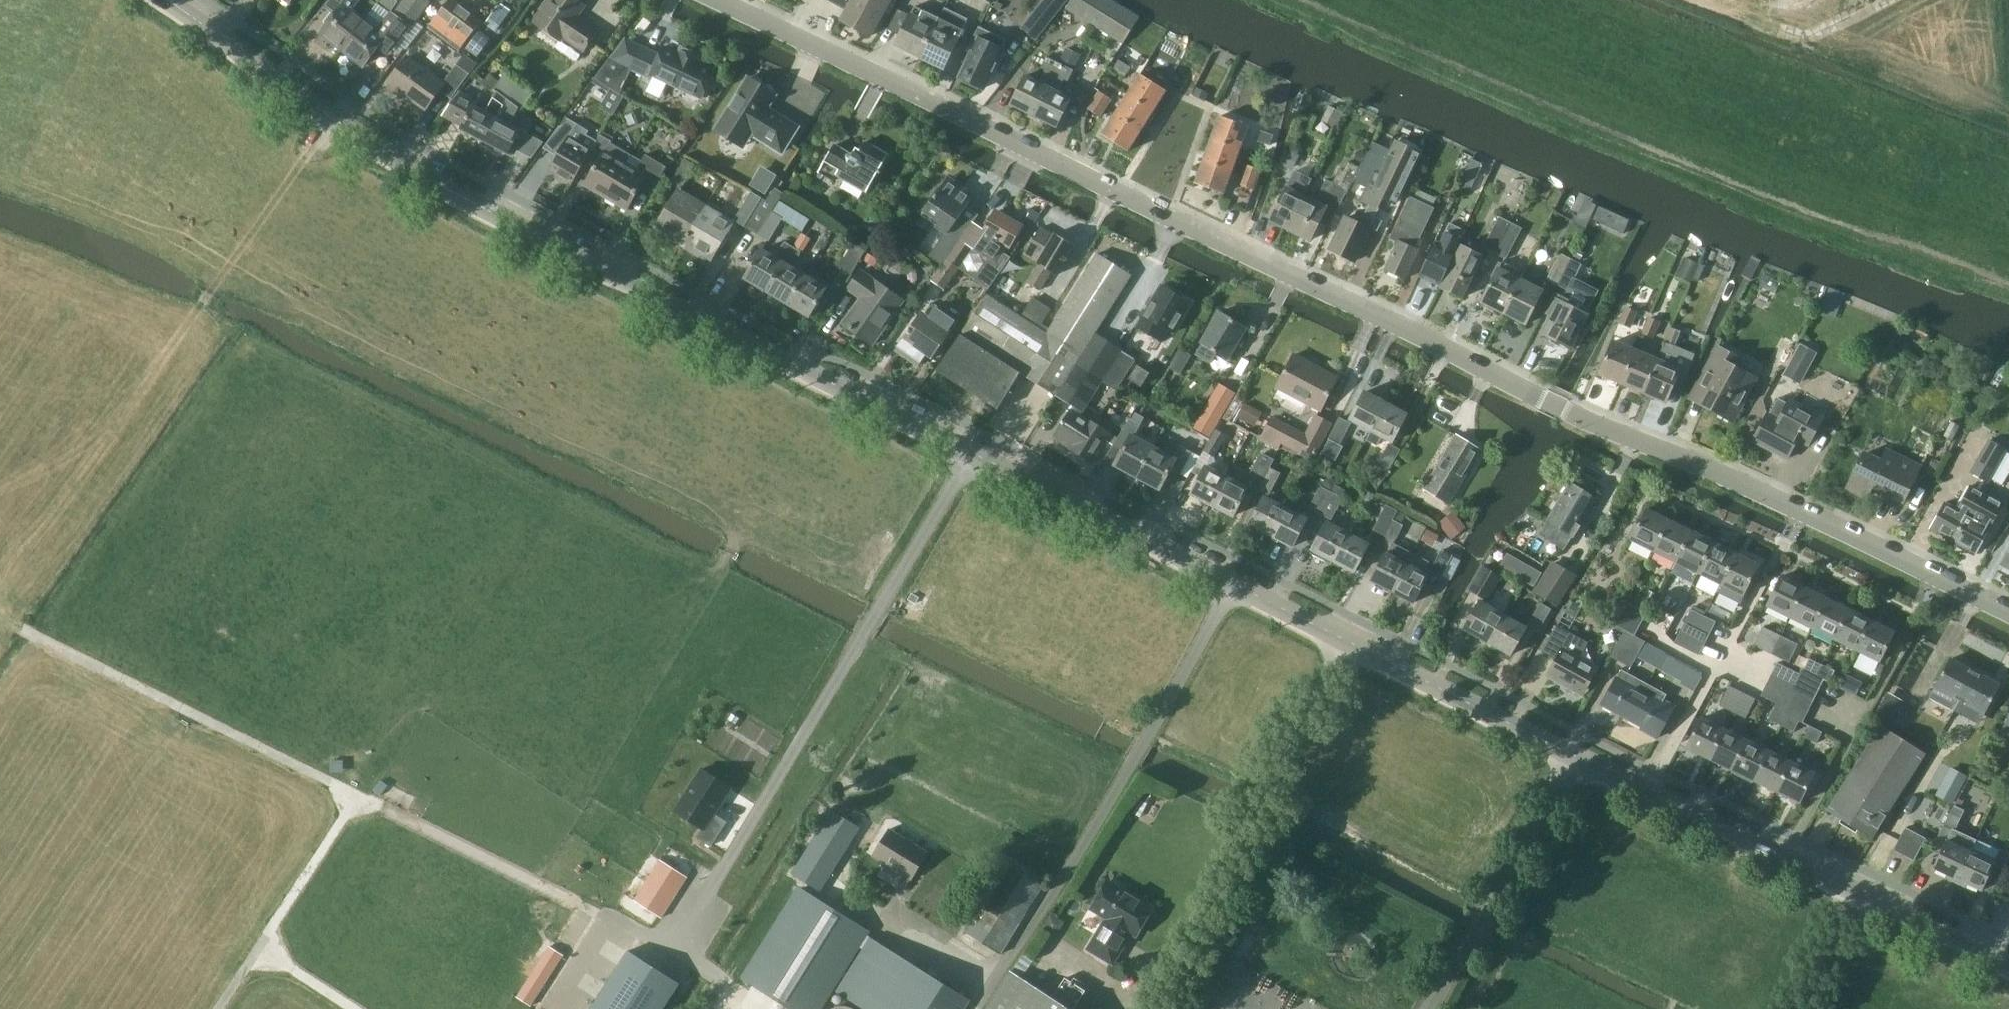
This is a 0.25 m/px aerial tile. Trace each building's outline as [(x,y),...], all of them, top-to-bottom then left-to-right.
[(364,21),(351,11),(359,0),(333,0),(332,2),(340,8),(323,31),(344,47),(364,21)] [(411,27),(412,28),(432,1),(431,0),(404,0),(393,14),(409,25),(411,27)] [(480,22),(451,0),(450,0),(429,27),(459,50),(480,22)] [(577,0),(549,0),(534,23),(560,41),(563,36),(584,51),(598,31),(583,21),(581,23),(575,19),(585,5),(577,0)] [(847,10),(842,19),(860,29),(860,28),(870,34),(890,0),(830,0),(847,10)] [(1023,26),(1024,27),(1037,38),(1065,3),(1067,0),(1051,0),(1047,6),(1043,2),(1040,5),(1023,26)] [(1066,7),(1095,25),(1096,24),(1111,0),(1071,0),(1067,7),(1066,7)] [(1095,25),(1124,43),(1140,17),(1112,0),(1111,0),(1096,24),(1095,25)] [(917,7),(898,46),(907,50),(906,51),(921,58),(941,18),(917,7)] [(941,18),(921,58),(935,65),(936,63),(945,68),(968,18),(946,8),(941,18)] [(498,9),(483,27),(495,37),(506,23),(504,22),(508,17),(498,9)] [(412,28),(411,27),(409,25),(393,14),(379,32),(364,21),(344,47),(365,63),(378,47),(390,56),(412,28)] [(972,52),(960,76),(965,78),(964,80),(978,87),(979,85),(984,87),(1003,49),(1001,48),(1006,39),(979,26),(975,34),(974,36),(973,38),(968,50),(972,52)] [(702,97),(714,70),(700,63),(701,61),(680,52),(679,54),(665,47),(661,56),(641,47),(631,69),(651,78),(652,74),(702,97)] [(1067,48),(1060,61),(1073,68),(1080,55),(1067,48)] [(1035,115),(1060,63),(1047,56),(1042,66),(1047,69),(1040,82),(1027,75),(1012,104),(1035,115)] [(1132,65),(1117,56),(1111,65),(1126,74),(1132,65)] [(452,98),(469,74),(458,66),(444,82),(409,58),(391,84),(427,110),(440,90),(452,98)] [(1060,63),(1035,115),(1057,126),(1072,97),(1058,90),(1064,78),(1068,80),(1073,69),(1060,63)] [(498,89),(508,97),(522,108),(535,92),(507,71),(495,87),(498,89)] [(1130,94),(1154,110),(1167,90),(1142,74),(1130,94)] [(784,149),(800,124),(777,110),(775,113),(767,109),(777,93),(750,76),(723,120),(750,137),(754,131),(784,149)] [(448,112),(468,121),(464,129),(485,140),(498,117),(503,108),(502,108),(508,97),(498,89),(487,112),(476,106),(478,101),(461,92),(448,112)] [(602,107),(613,114),(623,96),(613,90),(602,107)] [(1096,99),(1107,106),(1112,98),(1101,91),(1096,99)] [(1117,113),(1142,129),(1154,110),(1130,94),(1117,113)] [(522,108),(508,97),(502,108),(503,108),(498,117),(485,140),(509,153),(521,130),(510,124),(514,116),(517,117),(521,110),(522,108)] [(1107,106),(1096,99),(1090,108),(1101,115),(1107,106)] [(1329,103),(1322,117),(1335,124),(1342,109),(1329,103)] [(1142,129),(1117,113),(1105,133),(1129,149),(1142,129)] [(1213,137),(1241,148),(1250,125),(1222,115),(1213,137)] [(567,117),(558,132),(551,144),(560,150),(549,169),(572,182),(588,155),(593,149),(580,141),(584,134),(575,129),(578,124),(567,117)] [(1263,120),(1257,139),(1270,143),(1276,124),(1263,120)] [(633,153),(612,140),(601,134),(593,149),(588,155),(599,162),(586,184),(606,196),(627,162),(633,153)] [(1205,159),(1233,170),(1241,148),(1213,137),(1205,159)] [(1360,167),(1348,189),(1363,196),(1387,146),(1374,139),(1360,167)] [(1363,196),(1363,198),(1370,202),(1380,206),(1385,195),(1396,201),(1420,150),(1397,139),(1392,148),(1387,146),(1363,196)] [(866,192),(888,156),(865,142),(860,150),(857,147),(854,152),(849,153),(836,145),(820,172),(834,180),(837,174),(866,192)] [(627,162),(606,196),(627,208),(640,187),(650,193),(666,166),(647,154),(638,169),(627,162)] [(685,158),(670,182),(680,188),(695,164),(685,158)] [(1233,170),(1205,159),(1197,182),(1225,192),(1233,170)] [(1292,219),(1289,227),(1311,238),(1324,211),(1334,216),(1348,190),(1348,189),(1360,167),(1348,161),(1344,170),(1340,169),(1333,183),(1327,180),(1316,201),(1305,195),(1304,195),(1292,219)] [(1245,174),(1258,178),(1261,169),(1249,164),(1245,174)] [(763,167),(753,186),(767,194),(778,176),(763,167)] [(1292,179),(1272,218),(1289,227),(1292,219),(1304,195),(1313,179),(1296,171),(1292,179)] [(1258,178),(1245,174),(1242,183),(1254,188),(1258,178)] [(947,258),(969,227),(958,219),(974,196),(948,178),(926,210),(941,220),(937,226),(945,231),(929,255),(943,264),(947,258)] [(766,201),(762,198),(745,226),(770,241),(785,216),(774,210),(785,191),(775,185),(766,201)] [(684,243),(705,207),(678,191),(657,227),(684,243)] [(735,220),(745,226),(762,198),(752,192),(735,220)] [(1416,246),(1435,207),(1413,196),(1394,236),(1401,239),(1388,266),(1407,276),(1421,249),(1416,246)] [(1347,215),(1331,247),(1342,252),(1343,255),(1350,258),(1353,258),(1355,259),(1371,227),(1370,226),(1380,206),(1370,202),(1361,222),(1347,215)] [(705,207),(684,243),(712,259),(733,224),(705,207)] [(969,227),(947,258),(959,267),(989,287),(1010,256),(1003,252),(1008,244),(1010,245),(1021,226),(996,211),(985,230),(972,223),(970,227),(969,227)] [(1496,252),(1512,221),(1501,214),(1484,245),(1496,252)] [(1512,221),(1496,252),(1507,258),(1524,227),(1512,221)] [(1435,244),(1420,275),(1425,277),(1441,285),(1466,230),(1450,223),(1439,246),(1435,244)] [(1056,274),(1074,244),(1054,233),(1053,235),(1041,228),(1025,254),(1038,261),(1037,263),(1040,265),(1031,279),(1043,287),(1052,271),(1056,274)] [(767,291),(794,246),(786,241),(774,255),(763,249),(745,279),(767,291)] [(840,266),(852,273),(866,249),(854,242),(840,266)] [(1463,296),(1484,256),(1463,245),(1443,285),(1463,296)] [(788,303),(806,274),(795,268),(801,250),(794,246),(767,291),(788,303)] [(1558,283),(1571,257),(1561,251),(1548,277),(1558,283)] [(1022,371),(1056,393),(1083,409),(1121,350),(1093,331),(1130,274),(1097,254),(1046,332),(1041,328),(1021,316),(988,296),(936,370),(998,407),(1022,371)] [(1691,281),(1699,261),(1685,255),(1677,275),(1691,281)] [(1011,257),(1004,268),(1014,274),(1022,264),(1011,257)] [(1570,346),(1586,314),(1599,288),(1574,276),(1582,262),(1571,257),(1558,283),(1568,288),(1546,333),(1570,346)] [(959,267),(947,258),(943,264),(943,265),(933,281),(944,289),(959,267)] [(1504,312),(1525,272),(1504,261),(1499,270),(1499,269),(1483,301),(1504,312)] [(873,343),(904,299),(875,279),(875,280),(861,271),(849,288),(862,298),(844,323),(873,343)] [(1756,287),(1775,296),(1783,281),(1764,271),(1756,287)] [(1546,282),(1535,277),(1525,272),(1504,312),(1526,323),(1546,282)] [(806,274),(788,303),(810,316),(827,286),(806,274)] [(1174,331),(1191,302),(1161,284),(1137,325),(1162,339),(1168,328),(1174,331)] [(1033,299),(1021,316),(1041,328),(1052,311),(1033,299)] [(1626,305),(1619,323),(1630,328),(1638,310),(1626,305)] [(933,358),(958,321),(935,306),(925,320),(919,316),(897,349),(920,365),(927,354),(933,358)] [(1228,357),(1246,327),(1219,312),(1201,343),(1202,343),(1196,353),(1211,361),(1217,351),(1228,357)] [(1651,316),(1643,333),(1655,338),(1662,321),(1651,316)] [(1672,325),(1665,343),(1677,347),(1684,330),(1672,325)] [(1623,382),(1636,350),(1614,341),(1600,373),(1623,382)] [(1799,342),(1782,373),(1801,383),(1818,352),(1799,342)] [(1717,346),(1705,368),(1690,397),(1734,420),(1756,378),(1736,368),(1741,359),(1717,346)] [(1181,372),(1191,355),(1182,350),(1172,367),(1181,372)] [(1636,350),(1623,382),(1644,392),(1658,360),(1636,350)] [(1320,409),(1337,378),(1295,355),(1278,387),(1320,409)] [(1658,360),(1644,392),(1667,401),(1680,369),(1658,360)] [(1141,384),(1148,372),(1138,365),(1131,377),(1141,384)] [(1220,383),(1194,427),(1210,437),(1236,393),(1220,383)] [(1379,415),(1385,403),(1365,392),(1350,419),(1371,430),(1379,415)] [(1811,436),(1822,415),(1790,398),(1788,402),(1779,397),(1771,413),(1768,411),(1754,439),(1787,457),(1801,430),(1811,436)] [(1255,424),(1262,410),(1245,400),(1237,414),(1255,424)] [(1371,430),(1392,441),(1407,414),(1385,403),(1379,415),(1371,430)] [(1091,461),(1109,431),(1071,409),(1055,436),(1082,452),(1081,454),(1091,461)] [(1318,457),(1329,438),(1336,424),(1315,413),(1305,432),(1272,415),(1261,436),(1300,456),(1303,449),(1318,457)] [(1336,424),(1329,438),(1340,444),(1351,422),(1340,416),(1336,424)] [(1130,418),(1112,445),(1122,450),(1115,464),(1137,476),(1154,445),(1133,435),(1139,423),(1130,418)] [(1201,475),(1192,493),(1213,504),(1228,476),(1214,469),(1216,464),(1215,457),(1227,435),(1216,429),(1204,451),(1192,471),(1201,475)] [(1426,488),(1450,502),(1481,451),(1457,436),(1426,488)] [(1988,480),(2005,448),(1987,438),(1970,470),(1988,480)] [(1389,443),(1377,465),(1388,471),(1400,449),(1389,443)] [(1154,445),(1137,476),(1141,478),(1160,489),(1168,474),(1171,476),(1177,479),(1181,473),(1188,477),(1200,456),(1192,451),(1180,445),(1174,456),(1154,445)] [(1903,499),(1919,465),(1887,450),(1881,461),(1864,453),(1848,486),(1866,494),(1871,484),(1903,499)] [(1261,452),(1245,482),(1259,490),(1270,467),(1275,459),(1261,452)] [(1259,490),(1269,495),(1281,473),(1270,467),(1259,490)] [(1228,476),(1213,504),(1234,515),(1249,487),(1228,476)] [(1321,484),(1309,506),(1321,512),(1332,489),(1321,484)] [(1546,522),(1539,534),(1564,549),(1571,537),(1594,500),(1569,484),(1546,522)] [(1975,510),(1985,493),(1970,484),(1957,508),(1944,501),(1930,527),(1952,539),(1970,508),(1975,510)] [(1332,489),(1321,512),(1332,517),(1343,495),(1332,489)] [(1968,552),(1970,549),(1975,551),(2002,502),(1985,493),(1975,510),(1970,508),(1952,539),(1956,541),(1954,544),(1968,552)] [(1306,516),(1308,513),(1306,506),(1308,502),(1292,494),(1286,506),(1287,507),(1272,534),(1294,545),(1308,517),(1306,516)] [(1287,507),(1286,506),(1265,496),(1251,523),(1272,534),(1287,507)] [(1386,502),(1368,537),(1380,543),(1398,508),(1386,502)] [(1467,524),(1453,508),(1438,520),(1452,536),(1467,524)] [(1654,550),(1669,519),(1646,508),(1631,539),(1654,550)] [(1393,518),(1380,543),(1388,548),(1392,541),(1394,543),(1404,524),(1393,518)] [(1676,561),(1691,530),(1669,519),(1654,550),(1676,561)] [(1333,563),(1335,560),(1349,532),(1328,521),(1312,553),(1333,563)] [(1699,572),(1714,541),(1691,530),(1676,561),(1699,572)] [(1349,532),(1335,560),(1355,570),(1369,542),(1349,532)] [(1412,552),(1394,543),(1392,541),(1388,548),(1372,579),(1392,590),(1412,552)] [(1721,583),(1736,552),(1714,541),(1699,572),(1721,583)] [(1999,565),(2008,570),(2008,547),(1999,565)] [(1412,552),(1392,590),(1414,601),(1430,570),(1440,576),(1451,554),(1440,548),(1432,562),(1412,552)] [(1736,552),(1721,583),(1743,594),(1758,563),(1736,552)] [(1557,604),(1577,572),(1554,558),(1534,591),(1557,604)] [(1483,564),(1469,589),(1489,601),(1503,576),(1483,564)] [(1789,615),(1804,585),(1782,575),(1767,604),(1789,615)] [(1811,626),(1826,596),(1804,585),(1789,615),(1811,626)] [(1833,637),(1847,607),(1826,596),(1811,626),(1833,637)] [(1530,621),(1543,628),(1556,606),(1543,599),(1530,621)] [(1623,599),(1617,610),(1641,623),(1647,612),(1623,599)] [(1490,642),(1506,615),(1485,603),(1470,630),(1490,642)] [(1855,648),(1870,618),(1847,607),(1833,637),(1855,648)] [(1692,608),(1686,620),(1711,632),(1716,621),(1692,608)] [(1617,610),(1611,620),(1612,621),(1625,628),(1636,634),(1641,623),(1617,610)] [(1506,615),(1490,642),(1511,654),(1526,626),(1506,615)] [(1870,618),(1855,648),(1879,659),(1894,630),(1870,618)] [(1686,620),(1680,631),(1705,643),(1711,632),(1686,620)] [(1545,649),(1560,657),(1551,674),(1580,690),(1593,666),(1580,659),(1591,639),(1559,622),(1545,649)] [(1770,651),(1780,632),(1761,622),(1751,642),(1770,651)] [(1625,628),(1611,654),(1632,666),(1646,640),(1636,634),(1625,628)] [(1680,631),(1675,642),(1700,654),(1705,643),(1680,631)] [(1780,632),(1770,651),(1786,659),(1796,640),(1780,632)] [(1807,654),(1801,667),(1815,673),(1821,661),(1807,654)] [(1952,710),(1959,698),(1963,690),(1973,671),(1949,658),(1928,698),(1952,710)] [(1776,659),(1770,671),(1792,682),(1795,677),(1798,670),(1776,659)] [(1795,677),(1817,687),(1822,677),(1826,679),(1833,667),(1821,661),(1815,673),(1801,667),(1800,666),(1798,670),(1795,677)] [(1617,677),(1603,703),(1643,725),(1644,723),(1660,731),(1674,705),(1664,700),(1667,693),(1622,668),(1617,677)] [(1787,692),(1789,687),(1792,682),(1770,671),(1765,681),(1787,692)] [(1984,712),(1999,685),(1973,671),(1963,690),(1959,698),(1984,712)] [(1839,685),(1851,691),(1857,680),(1844,674),(1839,685)] [(1795,677),(1792,682),(1789,687),(1811,698),(1817,687),(1795,677)] [(1784,699),(1787,692),(1765,681),(1759,692),(1774,700),(1782,703),(1784,699)] [(1732,709),(1741,689),(1728,682),(1718,702),(1732,709)] [(1787,692),(1784,699),(1806,709),(1811,698),(1789,687),(1787,692)] [(1741,689),(1732,709),(1747,717),(1757,697),(1741,689)] [(1889,690),(1878,711),(1897,722),(1909,700),(1889,690)] [(1785,713),(1781,722),(1792,728),(1796,719),(1800,721),(1806,709),(1784,699),(1782,703),(1778,710),(1785,713)] [(1778,710),(1782,703),(1774,700),(1767,715),(1781,722),(1785,713),(1778,710)] [(1709,756),(1723,727),(1701,716),(1687,746),(1709,756)] [(1821,731),(1809,725),(1804,735),(1816,741),(1821,731)] [(1872,837),(1925,752),(1882,725),(1828,810),(1872,837)] [(1732,767),(1746,738),(1723,727),(1709,756),(1732,767)] [(1754,778),(1768,749),(1746,738),(1732,767),(1754,778)] [(1776,789),(1790,759),(1768,749),(1754,778),(1776,789)] [(1790,759),(1776,789),(1799,800),(1813,770),(1790,759)] [(1952,767),(1937,796),(1951,803),(1967,774),(1952,767)] [(675,810),(703,828),(698,837),(711,845),(726,822),(714,814),(731,787),(702,768),(675,810)] [(1957,878),(1976,838),(1955,827),(1964,808),(1954,803),(1945,822),(1932,849),(1939,853),(1932,867),(1957,878)] [(820,890),(855,835),(827,818),(792,873),(820,890)] [(1914,859),(1925,837),(1905,827),(1893,848),(1914,859)] [(929,852),(890,829),(874,856),(904,874),(900,881),(907,886),(911,879),(912,879),(929,852)] [(2000,847),(1999,849),(1976,838),(1957,878),(1981,889),(1987,875),(1997,880),(2008,854),(2008,852),(2000,847)] [(662,917),(688,877),(661,859),(635,900),(662,917)] [(1000,952),(1042,885),(1003,861),(996,873),(998,874),(994,879),(998,882),(967,932),(1000,952)] [(1157,908),(1110,879),(1091,909),(1107,918),(1087,949),(1114,965),(1132,935),(1138,938),(1157,908)] [(970,999),(868,934),(871,931),(803,889),(746,979),(795,1008),(822,1008),(843,976),(846,978),(838,991),(866,1008),(963,1008),(970,999)] [(550,946),(518,996),(531,1005),(564,955),(550,946)] [(591,1008),(664,1008),(680,983),(629,950),(591,1008)] [(1011,972),(987,1008),(1070,1008),(1011,972)]
